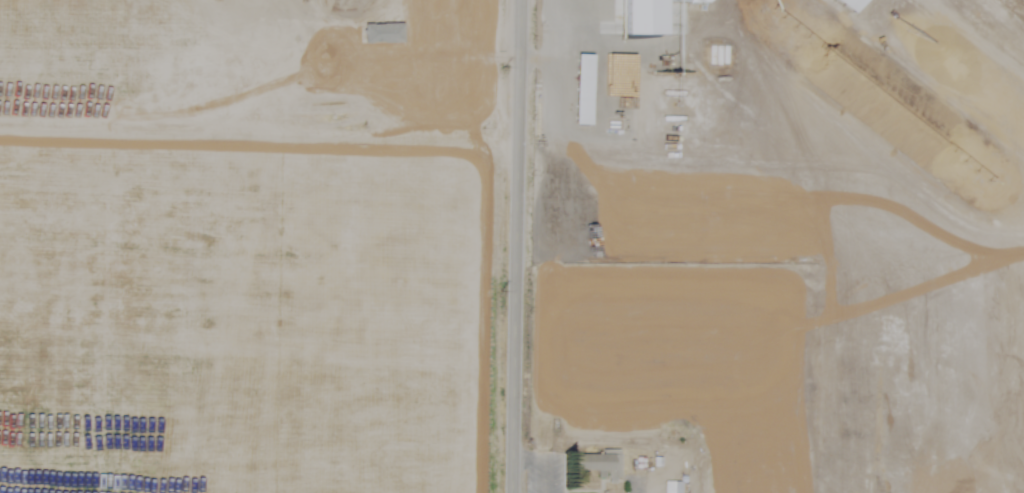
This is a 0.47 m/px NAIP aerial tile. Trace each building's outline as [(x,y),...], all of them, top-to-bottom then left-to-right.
[(620,34),(660,35),(661,0),(621,0),(620,34)] [(854,16),(834,0),(866,0),(854,16)] [(590,125),(593,55),(576,55),(573,125),(590,125)] [(615,475),(576,475),(576,459),(615,459),(615,475)] [(682,482),(663,482),(662,492),(681,492),(682,482)]
